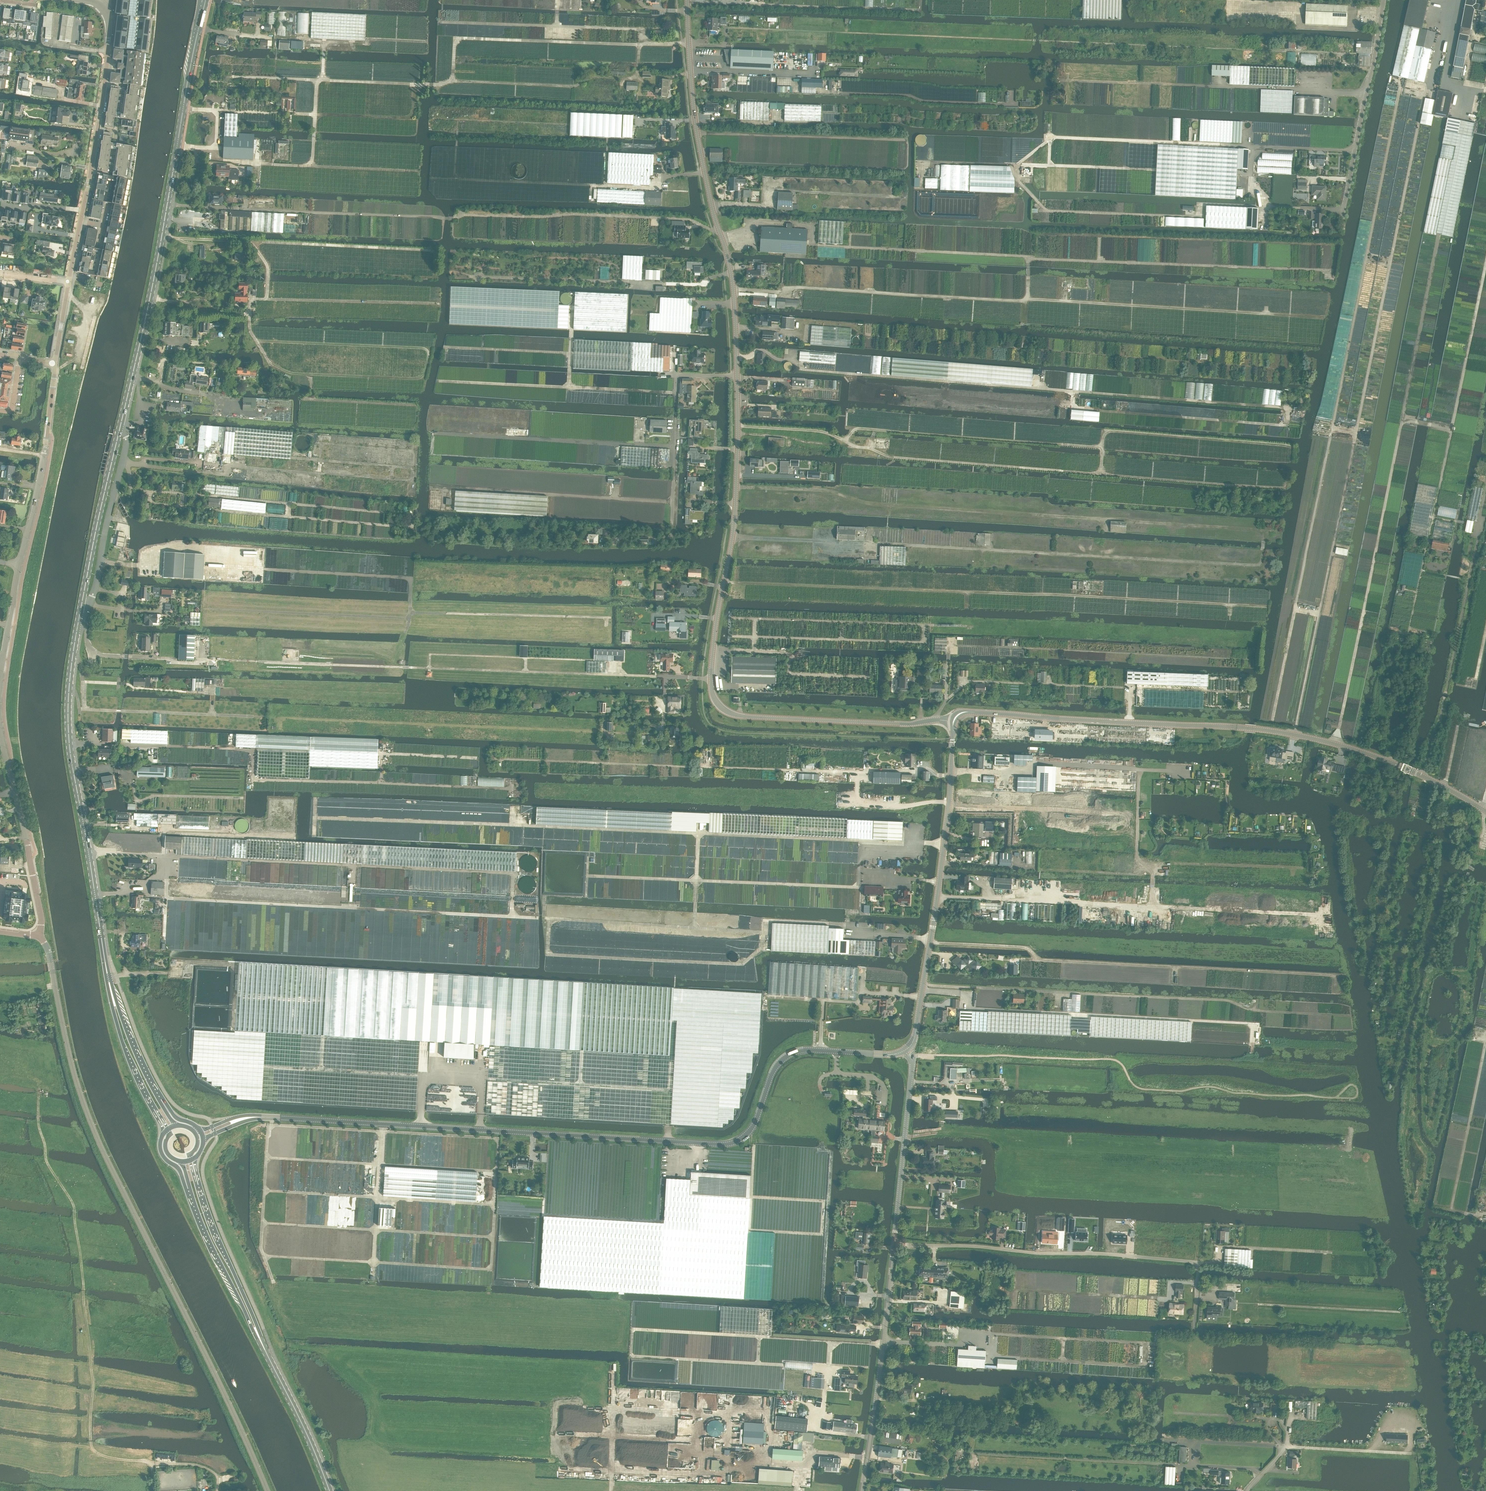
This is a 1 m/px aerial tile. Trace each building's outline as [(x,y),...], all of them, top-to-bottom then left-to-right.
[(130,50),(145,52),(149,20),(146,20),(149,0),(118,0),(118,2),(116,14),(119,14),(118,15),(134,17),(130,50)] [(1082,18),(1121,20),(1121,0),(1083,0),(1082,18)] [(1404,25),(1392,75),(1424,82),(1436,33),(1422,30),(1429,0),(1428,0),(1410,0),(1404,25)] [(1461,27),(1471,29),(1475,10),(1472,6),(1476,4),(1476,0),(1466,0),(1461,27)] [(1307,4),(1306,24),(1346,26),(1347,6),(1307,4)] [(6,23),(11,24),(12,12),(10,12),(10,11),(7,11),(7,10),(6,10),(5,10),(4,10),(4,9),(3,9),(4,14),(3,21),(6,22),(6,23)] [(12,12),(11,24),(15,24),(15,23),(19,24),(21,12),(20,12),(19,12),(18,12),(17,12),(15,12),(12,12)] [(21,12),(19,24),(23,24),(22,25),(27,26),(28,14),(26,14),(26,13),(23,13),(23,12),(22,12),(21,12)] [(43,27),(46,27),(45,36),(51,36),(53,13),(47,12),(47,16),(44,16),(43,27)] [(243,18),(243,19),(243,21),(256,22),(256,18),(261,18),(261,12),(256,12),(256,13),(243,12),(243,18)] [(311,35),(311,38),(365,41),(366,15),(312,12),(311,35)] [(28,14),(27,26),(31,26),(30,30),(36,31),(38,20),(36,19),(38,14),(37,14),(36,14),(35,14),(34,14),(33,14),(31,14),(28,14)] [(62,15),(59,38),(59,40),(70,42),(74,17),(62,15)] [(117,28),(116,36),(114,48),(130,50),(134,17),(118,15),(117,28)] [(709,31),(710,31),(717,31),(717,24),(720,24),(720,25),(726,25),(726,22),(729,22),(730,18),(726,18),(726,17),(721,17),(721,19),(718,19),(708,18),(707,31),(708,31),(708,28),(710,29),(709,29),(709,31)] [(81,32),(84,32),(84,33),(91,33),(91,29),(91,23),(92,23),(92,22),(84,22),(84,27),(81,27),(81,32)] [(1460,34),(1455,56),(1465,58),(1470,36),(1471,29),(1461,27),(1460,34)] [(217,37),(216,42),(220,43),(219,46),(227,47),(228,41),(227,41),(228,38),(220,36),(220,37),(217,37)] [(279,41),(279,49),(290,50),(290,49),(289,49),(290,41),(279,41)] [(291,41),(290,49),(303,50),(304,42),(291,41)] [(1356,53),(1370,53),(1371,53),(1372,42),(1357,42),(1356,53)] [(723,49),(723,50),(726,50),(726,51),(726,52),(726,53),(726,54),(726,55),(727,56),(727,57),(728,57),(728,59),(726,59),(727,63),(727,64),(730,64),(773,66),(774,52),(759,51),(731,50),(723,49)] [(5,51),(0,50),(0,60),(5,61),(6,62),(6,61),(9,62),(9,61),(8,61),(10,52),(5,51)] [(128,55),(128,57),(144,59),(144,54),(114,50),(113,59),(122,60),(123,53),(127,53),(128,55)] [(1302,53),(1301,65),(1316,66),(1316,54),(1302,53)] [(1359,56),(1358,66),(1370,66),(1370,56),(1359,56)] [(111,74),(110,83),(127,85),(140,86),(144,59),(128,57),(125,81),(123,82),(119,82),(120,75),(111,74)] [(78,74),(86,75),(88,63),(80,62),(78,74)] [(3,75),(4,75),(7,75),(8,66),(3,65),(0,65),(0,75),(3,75)] [(1212,76),(1230,77),(1230,66),(1212,65),(1212,76)] [(1295,69),(1230,66),(1230,77),(1230,84),(1294,87),(1295,69)] [(1451,77),(1460,78),(1460,80),(1462,80),(1462,77),(1463,77),(1464,68),(1454,66),(1453,72),(1452,72),(1451,77)] [(712,84),(712,89),(721,89),(725,89),(725,83),(721,83),(722,78),(729,78),(732,78),(732,76),(729,75),(729,74),(723,74),(723,76),(722,76),(712,76),(712,81),(713,81),(713,84),(712,84)] [(23,80),(21,91),(29,92),(30,89),(28,89),(30,81),(26,80),(26,78),(24,78),(24,80),(23,80)] [(57,79),(56,84),(59,86),(66,87),(67,80),(57,79)] [(69,83),(76,85),(76,89),(71,88),(84,90),(85,85),(78,84),(78,81),(70,79),(69,83)] [(659,96),(664,96),(668,97),(668,94),(668,89),(669,89),(670,80),(660,79),(659,88),(656,87),(656,92),(659,92),(659,96)] [(802,87),(816,88),(821,88),(821,80),(802,79),(802,87)] [(627,82),(627,90),(637,91),(637,83),(627,82)] [(120,87),(111,86),(107,113),(106,113),(105,116),(106,116),(104,127),(113,129),(114,118),(137,121),(138,113),(140,97),(141,90),(139,90),(140,86),(127,85),(123,115),(116,114),(120,87)] [(35,86),(33,94),(41,95),(43,87),(35,86)] [(43,87),(41,95),(56,98),(57,90),(43,87)] [(1433,114),(1434,115),(1448,118),(1454,93),(1438,90),(1433,114)] [(1295,96),(1294,114),(1334,116),(1334,111),(1329,111),(1329,99),(1325,98),(1295,96)] [(769,103),(740,102),(740,104),(740,119),(769,120),(769,103)] [(706,107),(704,107),(704,111),(704,113),(718,113),(718,104),(711,104),(711,103),(707,103),(706,105),(706,107)] [(821,105),(785,104),(785,110),(784,121),(821,122),(821,105)] [(69,111),(62,110),(62,109),(52,108),(52,110),(53,110),(52,122),(61,123),(62,116),(68,117),(69,111)] [(571,113),(570,136),(621,138),(622,115),(571,113)] [(1422,113),(1420,124),(1431,126),(1433,115),(1422,113)] [(223,150),(223,158),(253,160),(254,139),(238,138),(236,138),(237,115),(225,114),(224,137),(223,146),(223,150)] [(623,138),(632,138),(633,116),(623,115),(623,138)] [(1439,157),(1424,233),(1436,236),(1436,234),(1452,237),(1473,135),(1475,124),(1448,118),(1445,129),(1443,142),(1440,157),(1439,157)] [(130,121),(122,120),(120,134),(129,136),(129,130),(131,131),(130,132),(134,132),(134,127),(136,127),(136,121),(131,121),(130,121)] [(1201,120),(1200,141),(1232,142),(1233,121),(1201,120)] [(1233,121),(1232,142),(1241,143),(1242,122),(1233,121)] [(665,127),(662,127),(662,135),(666,135),(666,139),(670,139),(670,140),(671,140),(671,139),(676,139),(676,134),(674,134),(674,127),(672,127),(672,124),(665,124),(665,127)] [(28,130),(27,130),(12,128),(12,127),(10,127),(10,133),(9,140),(10,140),(26,142),(26,143),(28,143),(27,144),(33,145),(35,131),(30,130),(28,129),(28,130)] [(112,134),(103,132),(102,141),(101,141),(100,145),(101,145),(97,170),(107,172),(111,147),(117,148),(118,148),(114,172),(113,172),(112,176),(119,176),(119,178),(127,179),(127,178),(128,178),(129,170),(133,147),(111,143),(112,134)] [(52,146),(52,145),(57,145),(58,139),(59,136),(55,136),(55,138),(52,138),(52,136),(42,135),(40,144),(52,146)] [(927,142),(928,140),(927,138),(926,137),(926,136),(925,135),(923,135),(921,135),(919,136),(919,137),(918,138),(918,139),(918,140),(918,142),(919,143),(920,144),(921,145),(922,145),(924,145),(925,144),(926,143),(927,143),(927,142)] [(1157,172),(1156,195),(1186,196),(1187,173),(1188,147),(1158,145),(1157,172)] [(1188,147),(1186,196),(1236,199),(1237,169),(1238,149),(1188,147)] [(710,149),(710,156),(710,158),(722,158),(722,149),(710,149)] [(1238,149),(1237,169),(1248,169),(1249,149),(1239,149),(1238,149)] [(654,155),(609,153),(607,184),(649,186),(650,176),(653,176),(653,173),(653,167),(654,155)] [(7,155),(6,163),(16,164),(17,156),(7,155)] [(1327,157),(1313,156),(1312,160),(1314,160),(1314,166),(1324,167),(1324,161),(1326,161),(1327,157)] [(26,159),(26,160),(27,160),(26,166),(37,167),(38,161),(26,159)] [(666,172),(674,171),(674,169),(678,168),(677,159),(670,159),(671,165),(666,166),(666,172)] [(58,169),(57,171),(70,173),(71,170),(70,170),(71,170),(71,168),(71,167),(71,166),(62,165),(61,169),(58,169)] [(1014,193),(1014,179),(1009,167),(970,165),(970,166),(941,165),(940,190),(969,191),(969,192),(1014,193)] [(216,166),(216,176),(216,175),(224,176),(228,176),(228,177),(228,180),(238,180),(238,170),(229,170),(229,166),(229,168),(225,168),(225,166),(217,166),(216,166)] [(39,169),(38,175),(38,177),(45,178),(45,176),(48,176),(49,171),(39,169)] [(70,175),(70,173),(57,171),(57,173),(61,174),(60,178),(69,179),(70,178),(70,176),(69,176),(69,175),(70,175)] [(116,181),(116,183),(127,185),(128,180),(113,177),(112,180),(116,181)] [(737,192),(737,184),(745,184),(745,180),(738,179),(730,179),(729,191),(737,192)] [(925,179),(925,188),(937,189),(937,179),(925,179)] [(1319,195),(1319,199),(1325,200),(1326,187),(1313,186),(1312,194),(1319,195)] [(3,189),(1,198),(4,199),(4,200),(6,201),(7,201),(10,201),(10,199),(11,194),(11,193),(11,191),(6,190),(6,189),(3,189)] [(13,202),(19,203),(19,201),(20,194),(20,193),(15,192),(15,190),(11,190),(11,191),(11,193),(14,193),(13,202)] [(613,191),(598,190),(597,203),(620,204),(645,205),(645,192),(613,191)] [(20,194),(19,201),(22,201),(22,203),(23,203),(25,204),(28,204),(30,191),(24,191),(23,192),(20,191),(20,193),(20,194)] [(40,197),(40,201),(43,201),(48,202),(57,203),(58,195),(44,193),(45,192),(41,191),(40,197)] [(661,193),(645,192),(645,205),(661,206),(661,193)] [(778,210),(792,210),(798,211),(798,205),(792,204),(793,193),(779,192),(778,210)] [(221,204),(221,200),(222,197),(221,196),(210,196),(209,197),(209,199),(209,200),(209,203),(210,204),(221,204)] [(92,200),(91,206),(102,209),(103,203),(92,200)] [(91,206),(89,212),(101,214),(102,209),(91,206)] [(1207,206),(1206,227),(1246,229),(1247,208),(1207,206)] [(1247,208),(1246,229),(1258,229),(1259,208),(1247,208)] [(8,211),(3,210),(2,215),(0,214),(0,221),(1,222),(1,223),(7,224),(7,222),(7,218),(8,211)] [(251,218),(252,212),(221,210),(220,228),(228,228),(229,212),(229,216),(229,217),(229,230),(235,230),(236,217),(237,217),(236,230),(243,231),(243,217),(244,217),(244,231),(250,231),(251,218)] [(16,219),(17,213),(11,212),(10,218),(7,218),(7,222),(10,223),(10,224),(15,225),(16,224),(16,219)] [(88,217),(100,220),(101,214),(89,212),(88,217)] [(284,214),(252,212),(251,218),(251,231),(283,233),(284,214)] [(25,225),(26,214),(20,213),(19,220),(16,219),(16,224),(25,225)] [(57,224),(58,224),(59,223),(59,222),(59,221),(58,221),(58,218),(54,218),(54,217),(50,216),(50,217),(48,217),(48,214),(43,213),(41,223),(45,224),(45,225),(49,225),(49,226),(53,226),(57,227),(57,224)] [(1315,219),(1315,228),(1323,228),(1323,214),(1315,214),(1313,214),(1313,213),(1310,213),(1309,219),(1313,219),(1315,219)] [(819,221),(818,243),(842,244),(844,222),(819,221)] [(672,222),(672,226),(675,226),(675,232),(677,233),(677,238),(690,238),(690,230),(686,229),(686,226),(684,226),(684,222),(672,222)] [(761,227),(760,252),(806,255),(807,230),(792,229),(792,224),(787,223),(787,229),(761,227)] [(86,228),(85,234),(96,236),(98,231),(86,228)] [(85,234),(84,239),(95,242),(96,236),(85,234)] [(94,248),(94,247),(95,242),(84,239),(82,245),(94,248)] [(1,255),(7,255),(9,244),(6,244),(6,243),(1,242),(0,247),(0,248),(1,249),(2,249),(1,255)] [(9,244),(7,255),(13,256),(14,251),(16,251),(17,250),(17,249),(18,244),(12,243),(12,245),(9,244)] [(81,251),(80,257),(81,257),(81,258),(82,259),(94,261),(94,257),(92,257),(92,254),(81,251)] [(234,254),(234,260),(245,260),(245,251),(240,251),(239,254),(234,254)] [(643,257),(624,256),(622,279),(642,280),(642,274),(642,270),(643,257)] [(686,269),(694,269),(694,273),(703,273),(703,267),(702,267),(702,263),(687,262),(686,269)] [(746,279),(760,280),(760,276),(765,276),(765,272),(766,272),(766,265),(756,265),(756,272),(747,272),(746,279)] [(78,267),(77,272),(93,275),(93,272),(89,271),(89,269),(78,267)] [(646,270),(642,270),(642,274),(643,274),(643,279),(660,280),(660,271),(646,270)] [(181,281),(184,282),(184,275),(175,275),(175,283),(181,284),(181,281)] [(235,294),(235,302),(247,302),(247,294),(246,294),(247,287),(247,283),(239,283),(239,290),(240,290),(240,294),(235,294)] [(451,287),(450,324),(568,329),(569,305),(559,305),(559,292),(451,287)] [(10,299),(10,302),(12,289),(4,288),(3,298),(10,299)] [(12,289),(10,302),(15,302),(15,300),(18,300),(19,290),(12,289)] [(569,305),(569,304),(570,304),(570,303),(571,303),(572,302),(572,301),(572,300),(573,299),(572,298),(572,297),(572,296),(571,295),(571,294),(570,294),(569,293),(568,293),(567,293),(566,293),(565,293),(564,293),(563,294),(562,294),(562,295),(561,296),(561,297),(560,297),(560,298),(560,299),(560,300),(561,301),(561,302),(561,303),(562,303),(563,304),(564,304),(564,305),(565,305),(566,305),(567,305),(568,305),(569,305)] [(573,329),(586,329),(626,331),(628,295),(575,293),(573,329)] [(767,306),(767,298),(754,297),(753,305),(767,306)] [(42,301),(42,299),(36,298),(36,300),(33,300),(31,308),(35,308),(34,311),(41,311),(41,309),(44,309),(45,302),(42,301)] [(681,299),(660,298),(660,314),(650,313),(649,331),(690,333),(691,318),(692,317),(692,314),(686,314),(686,299),(681,299)] [(777,299),(776,308),(780,308),(781,306),(798,308),(799,301),(777,299)] [(197,316),(206,317),(206,305),(197,305),(197,316)] [(701,320),(701,325),(701,327),(711,327),(711,320),(707,320),(707,318),(709,318),(710,312),(706,312),(706,313),(703,313),(702,320),(701,320)] [(756,317),(756,325),(771,326),(771,322),(779,323),(780,317),(768,316),(768,318),(756,317)] [(782,317),(781,328),(794,329),(795,318),(782,317)] [(219,324),(201,323),(201,333),(209,333),(209,327),(219,327),(219,324)] [(851,328),(811,325),(810,343),(850,347),(851,328)] [(763,332),(762,339),(774,340),(774,339),(778,340),(778,333),(774,333),(774,332),(763,332)] [(12,341),(23,343),(24,338),(7,335),(7,337),(13,338),(12,341)] [(574,349),(573,367),(582,368),(612,369),(641,371),(662,372),(662,370),(669,370),(670,356),(670,345),(657,345),(657,343),(637,342),(617,341),(596,340),(574,339),(574,349)] [(3,341),(2,344),(7,344),(7,346),(11,346),(11,350),(16,350),(16,351),(22,351),(23,345),(12,343),(8,342),(3,341)] [(183,358),(184,355),(182,355),(184,348),(178,347),(175,357),(181,358),(183,358)] [(701,354),(700,353),(700,350),(694,349),(694,354),(692,354),(692,362),(696,362),(696,363),(699,363),(700,363),(700,362),(704,362),(704,354),(701,354)] [(809,352),(800,351),(799,361),(835,364),(836,354),(809,352)] [(893,358),(891,375),(947,380),(1031,386),(1032,369),(948,363),(893,358)] [(3,370),(6,371),(7,370),(12,371),(12,368),(13,368),(13,366),(13,365),(13,364),(4,363),(3,366),(0,366),(0,370),(3,370)] [(237,374),(249,375),(249,376),(256,376),(256,370),(250,369),(238,368),(237,374)] [(2,373),(1,378),(10,380),(11,380),(11,379),(12,379),(12,377),(11,377),(12,373),(9,373),(2,372),(3,370),(0,370),(0,373),(2,373)] [(1033,378),(1040,378),(1041,373),(1041,371),(1033,370),(1033,378)] [(185,382),(185,388),(191,389),(192,382),(196,383),(195,384),(207,386),(208,378),(197,376),(197,375),(191,374),(190,382),(185,382)] [(7,402),(8,401),(9,398),(9,397),(10,393),(10,392),(10,391),(10,390),(10,388),(10,386),(11,381),(10,380),(1,378),(0,378),(0,379),(0,401),(7,402)] [(687,394),(687,402),(695,402),(695,394),(694,393),(694,391),(695,391),(695,386),(688,386),(688,384),(691,384),(691,379),(682,378),(682,380),(680,379),(679,394),(687,394)] [(806,387),(807,379),(804,378),(792,378),(792,380),(792,386),(806,387)] [(757,381),(757,387),(757,389),(767,390),(767,382),(757,381)] [(268,408),(268,399),(243,398),(243,411),(254,411),(254,408),(268,408)] [(180,412),(180,406),(180,405),(182,405),(183,405),(193,406),(193,403),(182,402),(182,404),(174,404),(168,404),(168,403),(167,403),(167,410),(173,411),(173,410),(179,411),(179,412),(180,412)] [(758,416),(772,416),(772,417),(776,418),(776,411),(772,411),(772,414),(771,414),(771,408),(758,408),(758,416)] [(1071,410),(1070,420),(1098,422),(1099,412),(1071,410)] [(704,424),(704,421),(704,419),(698,419),(698,424),(695,424),(695,420),(689,420),(689,426),(694,426),(694,427),(695,427),(694,436),(702,437),(702,424),(704,424)] [(666,433),(666,421),(650,420),(650,432),(666,433)] [(200,425),(197,452),(205,452),(217,453),(220,454),(224,454),(232,455),(289,460),(291,433),(234,428),(200,425)] [(145,439),(147,430),(138,427),(137,432),(135,431),(134,435),(136,436),(136,438),(145,440),(146,439),(145,439)] [(313,444),(313,443),(313,441),(312,439),(311,438),(310,437),(308,436),(307,435),(305,434),(304,434),(302,435),(300,435),(299,436),(298,437),(297,438),(296,440),(296,441),(296,443),(296,445),(296,446),(297,448),(298,449),(300,450),(301,451),(303,451),(304,452),(306,451),(308,451),(309,450),(310,449),(311,448),(312,446),(313,444)] [(21,440),(20,439),(20,438),(19,437),(16,436),(14,437),(14,439),(12,438),(11,442),(7,441),(7,444),(20,446),(20,443),(21,443),(21,441),(21,440)] [(768,445),(784,447),(784,439),(769,437),(768,445)] [(622,446),(621,466),(632,466),(650,467),(659,468),(659,461),(669,461),(670,449),(660,449),(651,448),(622,446)] [(688,452),(688,453),(689,454),(690,455),(692,455),(691,462),(700,463),(700,462),(706,463),(706,459),(707,459),(708,459),(709,458),(709,457),(709,456),(708,456),(707,455),(699,455),(699,454),(697,453),(697,449),(690,448),(690,451),(689,452),(688,452)] [(188,451),(179,450),(180,449),(173,449),(172,454),(175,454),(175,457),(188,458),(188,456),(191,457),(194,458),(195,451),(191,451),(191,452),(188,452),(188,451)] [(798,467),(799,460),(790,460),(790,462),(780,461),(780,473),(788,473),(788,466),(798,467)] [(1,465),(0,469),(5,470),(4,478),(8,478),(7,481),(12,481),(12,479),(13,479),(14,470),(15,467),(5,466),(1,465)] [(608,482),(614,483),(614,484),(620,485),(620,480),(614,479),(614,477),(608,476),(608,482)] [(696,482),(696,477),(687,476),(687,483),(690,483),(690,494),(699,494),(699,495),(703,496),(703,491),(699,491),(699,486),(701,486),(701,482),(696,482)] [(172,490),(181,490),(181,487),(184,487),(184,488),(188,488),(189,482),(185,482),(182,482),(183,482),(173,481),(172,490)] [(202,493),(238,497),(239,487),(203,483),(202,493)] [(1427,538),(1437,487),(1419,484),(1409,534),(1427,538)] [(1474,487),(1467,519),(1474,520),(1477,521),(1483,489),(1474,487)] [(7,500),(9,489),(0,488),(0,491),(0,499),(7,500)] [(455,510),(546,516),(548,496),(456,491),(455,510)] [(208,507),(218,508),(221,508),(222,499),(209,498),(208,507)] [(266,504),(222,499),(221,508),(221,509),(265,513),(266,504)] [(1438,515),(1455,518),(1457,510),(1439,506),(1438,515)] [(693,524),(693,519),(703,520),(704,511),(695,511),(695,513),(692,513),(692,509),(686,508),(686,515),(685,524),(693,524)] [(1436,520),(1432,538),(1442,540),(1442,541),(1433,539),(1431,548),(1447,552),(1448,551),(1451,552),(1452,548),(1448,547),(1449,543),(1444,542),(1444,540),(1450,541),(1454,523),(1436,520)] [(1467,520),(1465,532),(1471,533),(1473,521),(1467,520)] [(1111,521),(1110,528),(1110,532),(1125,533),(1125,529),(1126,522),(1111,521)] [(837,540),(855,540),(864,540),(865,527),(846,527),(837,526),(837,540)] [(589,538),(588,538),(588,542),(589,542),(589,543),(598,543),(598,535),(602,535),(602,537),(610,537),(609,530),(602,530),(602,528),(594,528),(594,535),(594,536),(589,536),(589,538)] [(117,537),(116,545),(115,546),(123,548),(125,538),(123,538),(124,533),(120,532),(120,533),(118,533),(118,537),(117,537)] [(976,545),(985,545),(990,545),(990,533),(976,533),(976,545)] [(871,560),(871,564),(886,565),(887,546),(880,546),(879,561),(871,560)] [(906,547),(887,546),(886,565),(905,566),(906,547)] [(1347,556),(1348,549),(1337,547),(1335,553),(1347,556)] [(163,570),(162,577),(202,580),(204,555),(164,552),(163,570)] [(701,570),(689,569),(689,570),(688,577),(701,577),(701,570)] [(681,586),(680,592),(684,593),(684,596),(690,596),(696,596),(698,595),(698,592),(697,591),(697,587),(690,587),(690,589),(686,588),(687,586),(681,586)] [(139,587),(139,598),(145,599),(145,601),(149,601),(150,593),(146,593),(146,588),(139,587)] [(190,613),(189,625),(199,626),(200,613),(190,613)] [(145,614),(144,622),(145,622),(145,625),(152,626),(152,623),(156,623),(157,615),(145,614)] [(668,617),(668,622),(670,623),(669,631),(677,631),(680,631),(680,633),(679,638),(686,638),(687,631),(686,631),(686,623),(674,622),(674,617),(668,617)] [(656,618),(656,631),(665,631),(665,619),(656,618)] [(178,657),(178,660),(193,660),(194,635),(179,635),(178,657)] [(142,637),(141,651),(149,651),(150,637),(142,637)] [(947,638),(935,637),(934,651),(946,651),(947,638)] [(1018,642),(1018,639),(1009,639),(1009,640),(1008,640),(1007,646),(1018,647),(1018,644),(1017,644),(1017,642),(1018,642)] [(595,650),(595,660),(623,661),(623,651),(595,650)] [(663,662),(663,670),(669,671),(670,662),(673,662),(673,654),(661,654),(661,662),(663,662)] [(732,657),(732,673),(731,673),(730,675),(730,676),(730,677),(730,679),(730,680),(731,682),(731,683),(776,684),(776,658),(732,657)] [(587,662),(587,672),(605,673),(606,662),(587,662)] [(1128,671),(1127,684),(1168,685),(1168,673),(1140,672),(1140,670),(1134,670),(1134,672),(1128,671)] [(1168,673),(1168,685),(1208,687),(1208,675),(1168,673)] [(133,686),(144,686),(145,686),(145,687),(150,687),(150,678),(146,677),(146,679),(145,679),(145,678),(134,678),(133,686)] [(899,684),(899,690),(907,690),(907,688),(909,688),(910,683),(914,684),(914,678),(900,677),(900,681),(900,684),(899,684)] [(192,678),(191,690),(204,691),(205,679),(192,678)] [(976,684),(976,692),(984,693),(985,685),(976,684)] [(668,698),(668,706),(668,713),(674,713),(674,710),(673,710),(673,706),(680,706),(681,698),(668,698)] [(601,703),(600,713),(611,713),(611,708),(606,707),(606,703),(601,703)] [(970,724),(970,736),(981,736),(981,728),(978,728),(978,724),(970,724)] [(676,742),(677,742),(678,742),(679,741),(679,738),(680,737),(680,735),(680,734),(680,732),(679,731),(679,727),(670,727),(670,730),(671,732),(671,734),(670,735),(670,737),(671,738),(675,738),(675,741),(676,742)] [(113,742),(113,740),(117,740),(117,731),(113,730),(113,729),(102,729),(102,742),(113,742)] [(122,739),(130,740),(131,730),(122,729),(122,739)] [(167,731),(131,730),(130,740),(130,743),(167,744),(167,731)] [(1037,730),(1036,738),(1052,739),(1053,731),(1037,730)] [(311,737),(236,734),(236,747),(258,748),(258,776),(310,779),(310,767),(378,768),(379,739),(311,737)] [(104,750),(98,749),(98,757),(110,757),(111,746),(104,746),(104,750)] [(1270,756),(1270,760),(1276,761),(1276,757),(1285,759),(1286,759),(1286,755),(1282,755),(1283,752),(1283,750),(1279,749),(1276,748),(1276,749),(1271,748),(1270,756)] [(915,767),(915,754),(907,754),(906,755),(905,755),(905,762),(906,762),(906,767),(915,767)] [(981,769),(982,762),(983,762),(984,756),(974,755),(973,768),(981,769)] [(1009,765),(1009,757),(995,757),(994,765),(1009,765)] [(1320,760),(1319,767),(1319,769),(1322,769),(1322,770),(1323,770),(1326,770),(1326,768),(1331,769),(1331,768),(1335,769),(1334,770),(1338,771),(1339,766),(1336,765),(1336,764),(1333,763),(1332,763),(1327,762),(1328,760),(1321,759),(1321,760),(1320,760)] [(1037,766),(1035,791),(1050,792),(1052,767),(1037,766)] [(137,767),(137,777),(164,777),(164,768),(137,767)] [(873,772),(873,783),(895,784),(899,784),(900,784),(900,773),(896,772),(873,772)] [(922,778),(922,781),(929,781),(930,772),(922,772),(922,774),(921,774),(921,778),(922,778)] [(901,783),(916,784),(916,782),(911,781),(911,774),(902,774),(901,783)] [(113,775),(101,778),(102,790),(115,788),(113,775)] [(1018,792),(1035,793),(1036,778),(1019,777),(1018,792)] [(709,823),(709,832),(873,839),(902,840),(898,840),(898,830),(903,830),(903,822),(847,819),(847,818),(709,812),(709,814),(672,812),(672,813),(537,807),(536,825),(671,830),(695,831),(696,822),(709,823)] [(158,814),(137,813),(137,820),(137,826),(158,827),(158,824),(158,814)] [(116,814),(116,822),(129,822),(129,815),(116,814)] [(172,816),(170,866),(174,866),(174,876),(206,878),(533,897),(534,855),(217,838),(218,818),(172,816)] [(983,824),(977,823),(973,823),(973,831),(975,832),(975,837),(982,837),(983,831),(993,832),(994,825),(985,824),(985,825),(983,824)] [(1011,866),(1012,854),(1000,853),(999,865),(1011,866)] [(3,864),(8,864),(9,856),(0,855),(0,859),(0,864),(3,864)] [(141,868),(141,860),(129,859),(129,868),(141,868)] [(957,881),(956,889),(968,890),(968,882),(968,876),(961,876),(960,879),(961,879),(961,881),(957,881)] [(994,878),(993,889),(1011,890),(1012,879),(994,878)] [(151,882),(151,895),(164,895),(164,882),(151,882)] [(883,887),(865,886),(864,896),(883,897),(883,887)] [(901,891),(899,891),(899,895),(898,895),(898,902),(902,903),(902,905),(906,905),(906,903),(910,903),(910,895),(907,895),(907,891),(901,891)] [(4,913),(4,917),(6,917),(5,920),(11,921),(20,922),(21,922),(24,922),(24,920),(27,921),(28,914),(29,902),(30,898),(28,898),(28,895),(25,894),(22,894),(21,896),(13,895),(13,893),(10,893),(9,895),(6,894),(5,900),(4,913)] [(133,896),(132,908),(139,908),(140,898),(143,898),(143,893),(136,893),(136,896),(133,896)] [(875,955),(875,941),(843,940),(843,929),(828,928),(828,926),(772,923),(771,951),(827,953),(875,955)] [(131,941),(131,946),(139,947),(140,942),(146,942),(147,935),(138,934),(138,935),(133,935),(133,940),(132,941),(131,941)] [(905,948),(905,940),(892,939),(892,947),(895,947),(895,952),(901,953),(901,948),(905,948)] [(958,956),(952,961),(956,965),(957,964),(961,969),(964,967),(966,970),(969,967),(971,970),(974,968),(976,970),(981,966),(977,962),(976,962),(973,959),(972,961),(969,958),(966,960),(965,958),(962,961),(962,960),(958,956)] [(235,1030),(375,1038),(379,970),(239,962),(235,1030)] [(856,1000),(858,968),(770,962),(768,994),(856,1000)] [(1017,975),(1018,965),(1009,964),(1009,974),(1017,975)] [(490,1045),(535,1047),(539,980),(379,970),(375,1038),(415,1040),(445,1042),(444,1057),(474,1059),(475,1044),(490,1045)] [(674,988),(539,980),(535,1047),(670,1055),(674,988)] [(1023,999),(1024,995),(1019,995),(1019,993),(1015,993),(1015,997),(1013,997),(1013,1002),(1021,1003),(1022,999),(1023,999)] [(883,1001),(883,1002),(883,1006),(882,1006),(882,1014),(882,1015),(882,1016),(883,1017),(885,1017),(886,1016),(886,1014),(892,1015),(892,1012),(893,1012),(893,1011),(893,1010),(892,1009),(892,1007),(889,1007),(890,999),(883,999),(871,998),(871,997),(863,996),(862,1002),(871,1003),(871,1002),(871,1000),(883,1001)] [(946,1021),(947,1010),(939,1010),(939,1016),(936,1016),(935,1021),(938,1021),(946,1021)] [(960,1011),(959,1030),(987,1031),(988,1012),(960,1011)] [(1071,1019),(1071,1015),(988,1011),(988,1012),(987,1031),(1070,1035),(1070,1029),(1071,1019)] [(1090,1033),(1090,1036),(1190,1041),(1191,1022),(1091,1016),(1091,1020),(1071,1019),(1070,1029),(1077,1030),(1077,1032),(1090,1033)] [(936,1100),(937,1096),(930,1096),(930,1100),(924,1099),(924,1111),(932,1111),(932,1100),(936,1100)] [(970,1108),(970,1100),(965,1100),(965,1099),(957,1099),(957,1108),(970,1108)] [(859,1128),(872,1130),(873,1120),(870,1120),(870,1117),(866,1116),(863,1116),(862,1119),(860,1119),(859,1128)] [(884,1131),(885,1121),(873,1120),(872,1130),(871,1143),(878,1143),(878,1141),(879,1141),(879,1136),(874,1136),(875,1130),(884,1131)] [(933,1157),(933,1150),(927,1150),(926,1155),(927,1155),(927,1157),(923,1156),(923,1165),(933,1165),(934,1157),(933,1157)] [(529,1158),(517,1158),(517,1157),(517,1161),(513,1160),(512,1168),(513,1168),(516,1168),(517,1168),(517,1166),(529,1166),(528,1169),(529,1169),(533,1169),(533,1161),(533,1162),(529,1161),(530,1158),(529,1158)] [(385,1167),(383,1196),(475,1202),(477,1172),(385,1167)] [(664,1223),(659,1294),(744,1298),(751,1175),(691,1172),(690,1180),(666,1178),(664,1223)] [(934,1211),(934,1214),(937,1214),(937,1215),(939,1215),(939,1214),(942,1215),(943,1208),(941,1208),(941,1204),(944,1205),(945,1198),(943,1198),(944,1195),(937,1194),(937,1198),(935,1197),(935,1204),(934,1204),(934,1207),(935,1207),(935,1208),(934,1208),(934,1211)] [(379,1207),(378,1225),(378,1226),(379,1226),(395,1227),(396,1212),(384,1211),(384,1208),(379,1207)] [(659,1294),(664,1223),(544,1216),(540,1287),(659,1294)] [(1005,1237),(1006,1230),(1000,1229),(1000,1228),(993,1228),(993,1231),(990,1231),(990,1235),(992,1235),(992,1239),(999,1240),(999,1237),(1005,1237)] [(1086,1229),(1085,1229),(1077,1228),(1077,1232),(1076,1232),(1075,1235),(1075,1240),(1085,1241),(1087,1241),(1087,1232),(1086,1232),(1086,1229)] [(1229,1232),(1229,1228),(1223,1228),(1222,1231),(1217,1231),(1216,1242),(1225,1243),(1225,1231),(1229,1232)] [(856,1232),(856,1237),(862,1237),(863,1240),(862,1240),(862,1243),(863,1243),(863,1244),(866,1244),(866,1245),(869,1246),(870,1244),(871,1230),(866,1230),(866,1231),(865,1232),(856,1232)] [(1043,1236),(1042,1243),(1056,1244),(1057,1232),(1049,1232),(1048,1236),(1043,1236)] [(1126,1244),(1127,1238),(1127,1235),(1113,1234),(1113,1238),(1112,1243),(1126,1244)] [(1189,1249),(1189,1250),(1193,1250),(1193,1248),(1193,1245),(1193,1242),(1194,1237),(1190,1236),(1189,1243),(1185,1243),(1185,1241),(1177,1241),(1176,1242),(1172,1242),(1172,1248),(1179,1249),(1182,1249),(1185,1249),(1189,1249)] [(1250,1268),(1251,1250),(1225,1249),(1224,1267),(1250,1268)] [(865,1265),(865,1261),(857,1260),(857,1266),(859,1266),(859,1278),(866,1278),(867,1271),(868,1265),(865,1265)] [(933,1276),(934,1268),(920,1267),(920,1269),(919,1270),(919,1273),(919,1274),(919,1275),(923,1276),(924,1276),(926,1276),(933,1276)] [(947,1277),(947,1275),(948,1274),(948,1271),(947,1270),(947,1269),(934,1268),(933,1276),(940,1276),(941,1277),(943,1277),(947,1277)] [(903,1290),(903,1299),(917,1300),(917,1293),(923,1293),(923,1290),(917,1290),(917,1291),(903,1290)] [(951,1291),(949,1307),(963,1308),(964,1292),(951,1291)] [(1220,1292),(1219,1299),(1226,1299),(1226,1305),(1233,1306),(1233,1300),(1234,1300),(1234,1293),(1220,1292)] [(845,1296),(845,1305),(858,1306),(859,1297),(845,1296)] [(1170,1302),(1169,1314),(1183,1315),(1184,1304),(1176,1304),(1177,1303),(1170,1302)] [(771,1335),(773,1309),(721,1306),(719,1332),(771,1335)] [(1221,1310),(1221,1306),(1216,1306),(1216,1308),(1208,1307),(1208,1315),(1212,1316),(1212,1317),(1216,1317),(1216,1316),(1221,1316),(1221,1312),(1223,1313),(1223,1310),(1221,1310)] [(851,1315),(850,1319),(853,1320),(853,1323),(863,1324),(864,1316),(851,1315)] [(921,1327),(921,1322),(913,1322),(912,1326),(914,1326),(914,1329),(910,1328),(910,1335),(920,1335),(921,1329),(920,1329),(920,1327),(921,1327)] [(957,1359),(957,1366),(984,1368),(984,1367),(997,1368),(997,1366),(985,1365),(985,1361),(986,1351),(976,1350),(976,1346),(968,1346),(968,1350),(958,1349),(957,1359)] [(857,1384),(857,1376),(849,1376),(850,1372),(842,1372),(842,1377),(845,1377),(845,1383),(849,1383),(849,1387),(854,1387),(854,1384),(857,1384)] [(823,1379),(824,1375),(817,1374),(817,1378),(811,1378),(810,1388),(823,1389),(824,1379),(823,1379)] [(916,1387),(916,1382),(909,1381),(908,1385),(899,1384),(898,1392),(911,1394),(911,1386),(916,1387)] [(1307,1401),(1306,1418),(1317,1419),(1317,1402),(1307,1401)] [(1263,1411),(1263,1403),(1251,1402),(1250,1410),(1253,1410),(1253,1412),(1260,1412),(1260,1410),(1263,1411)] [(802,1416),(806,1415),(807,1410),(804,1407),(800,1408),(799,1413),(802,1416)] [(776,1416),(775,1428),(807,1432),(808,1419),(776,1416)] [(714,1436),(715,1436),(716,1436),(717,1436),(718,1436),(719,1435),(720,1435),(721,1434),(721,1433),(722,1433),(722,1432),(723,1431),(723,1430),(723,1429),(723,1428),(723,1427),(723,1426),(723,1425),(722,1425),(722,1424),(721,1423),(720,1422),(720,1421),(719,1421),(718,1420),(717,1420),(716,1420),(715,1420),(714,1420),(713,1420),(712,1420),(712,1421),(711,1421),(710,1421),(710,1422),(709,1422),(708,1423),(708,1424),(707,1425),(707,1426),(707,1427),(707,1428),(707,1429),(707,1430),(707,1431),(707,1432),(708,1432),(708,1433),(709,1434),(710,1435),(711,1435),(712,1436),(713,1436),(714,1436)] [(851,1424),(852,1421),(846,1420),(846,1423),(833,1422),(832,1431),(855,1434),(856,1425),(851,1424)] [(830,1430),(831,1422),(823,1421),(822,1429),(830,1430)] [(765,1444),(766,1432),(763,1431),(764,1424),(744,1423),(743,1443),(763,1444),(765,1444)] [(900,1444),(901,1434),(881,1431),(880,1441),(900,1444)] [(794,1432),(793,1450),(801,1451),(802,1441),(813,1441),(814,1433),(794,1432)] [(1388,1434),(1388,1441),(1407,1442),(1407,1435),(1388,1434)] [(891,1458),(897,1458),(898,1450),(892,1449),(892,1448),(879,1447),(878,1457),(891,1458)] [(773,1449),(772,1459),(802,1461),(803,1451),(801,1451),(793,1450),(773,1449)] [(831,1467),(840,1468),(841,1458),(819,1456),(819,1466),(827,1467),(826,1471),(831,1471),(831,1467)] [(1296,1468),(1297,1459),(1289,1459),(1288,1467),(1296,1468)] [(889,1465),(889,1463),(885,1463),(885,1464),(881,1464),(880,1472),(892,1473),(893,1465),(889,1465)] [(1166,1466),(1165,1484),(1175,1485),(1176,1467),(1166,1466)] [(1222,1472),(1218,1472),(1218,1470),(1211,1470),(1210,1470),(1210,1468),(1203,1468),(1203,1472),(1210,1472),(1210,1474),(1218,1475),(1218,1476),(1219,1476),(1219,1482),(1221,1482),(1221,1483),(1229,1483),(1230,1478),(1231,1478),(1231,1473),(1230,1472),(1222,1472)] [(777,1470),(776,1485),(792,1486),(793,1471),(777,1470)]
